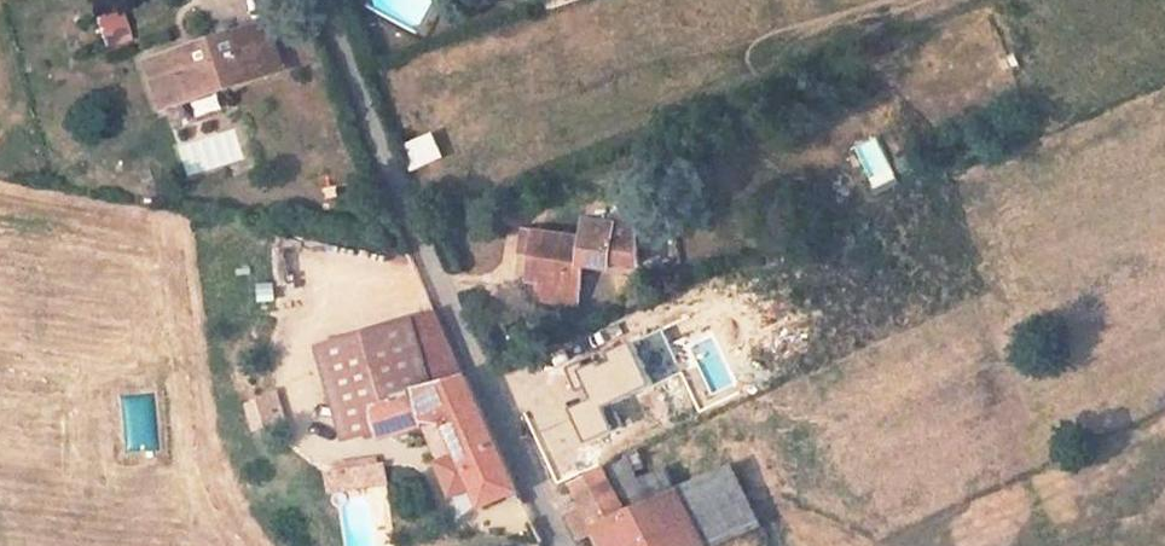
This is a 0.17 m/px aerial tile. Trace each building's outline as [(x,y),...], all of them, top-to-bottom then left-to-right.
[(123,10),(97,18),(107,49),(133,41),(123,10)] [(273,79),(259,32),(243,36),(257,84),(273,79)] [(153,113),(257,84),(243,36),(139,65),(153,113)] [(430,133),(398,145),(409,171),(440,159),(430,133)] [(639,264),(635,221),(614,219),(613,227),(587,224),(585,243),(543,239),(540,261),(533,261),(530,291),(541,293),(540,314),(580,317),(582,272),(608,275),(609,262),(639,264)] [(540,261),(543,239),(523,237),(520,260),(533,261),(540,261)] [(430,318),(316,353),(343,442),(371,434),(366,414),(368,405),(456,374),(430,318)] [(577,372),(589,399),(567,409),(583,444),(609,432),(597,406),(645,385),(626,344),(606,354),(609,361),(595,368),(594,364),(577,372)] [(516,496),(456,374),(368,405),(366,414),(371,434),(377,439),(420,424),(437,424),(452,455),(467,489),(476,509),(516,496)] [(271,395),(249,404),(260,431),(283,422),(271,395)] [(467,489),(452,455),(433,463),(447,497),(467,489)] [(701,545),(704,545),(755,523),(729,465),(675,490),(701,545)] [(324,495),(371,487),(369,471),(321,480),(324,495)] [(631,510),(614,476),(580,490),(597,526),(631,510)] [(675,490),(631,510),(597,526),(606,545),(701,545),(675,490)]
